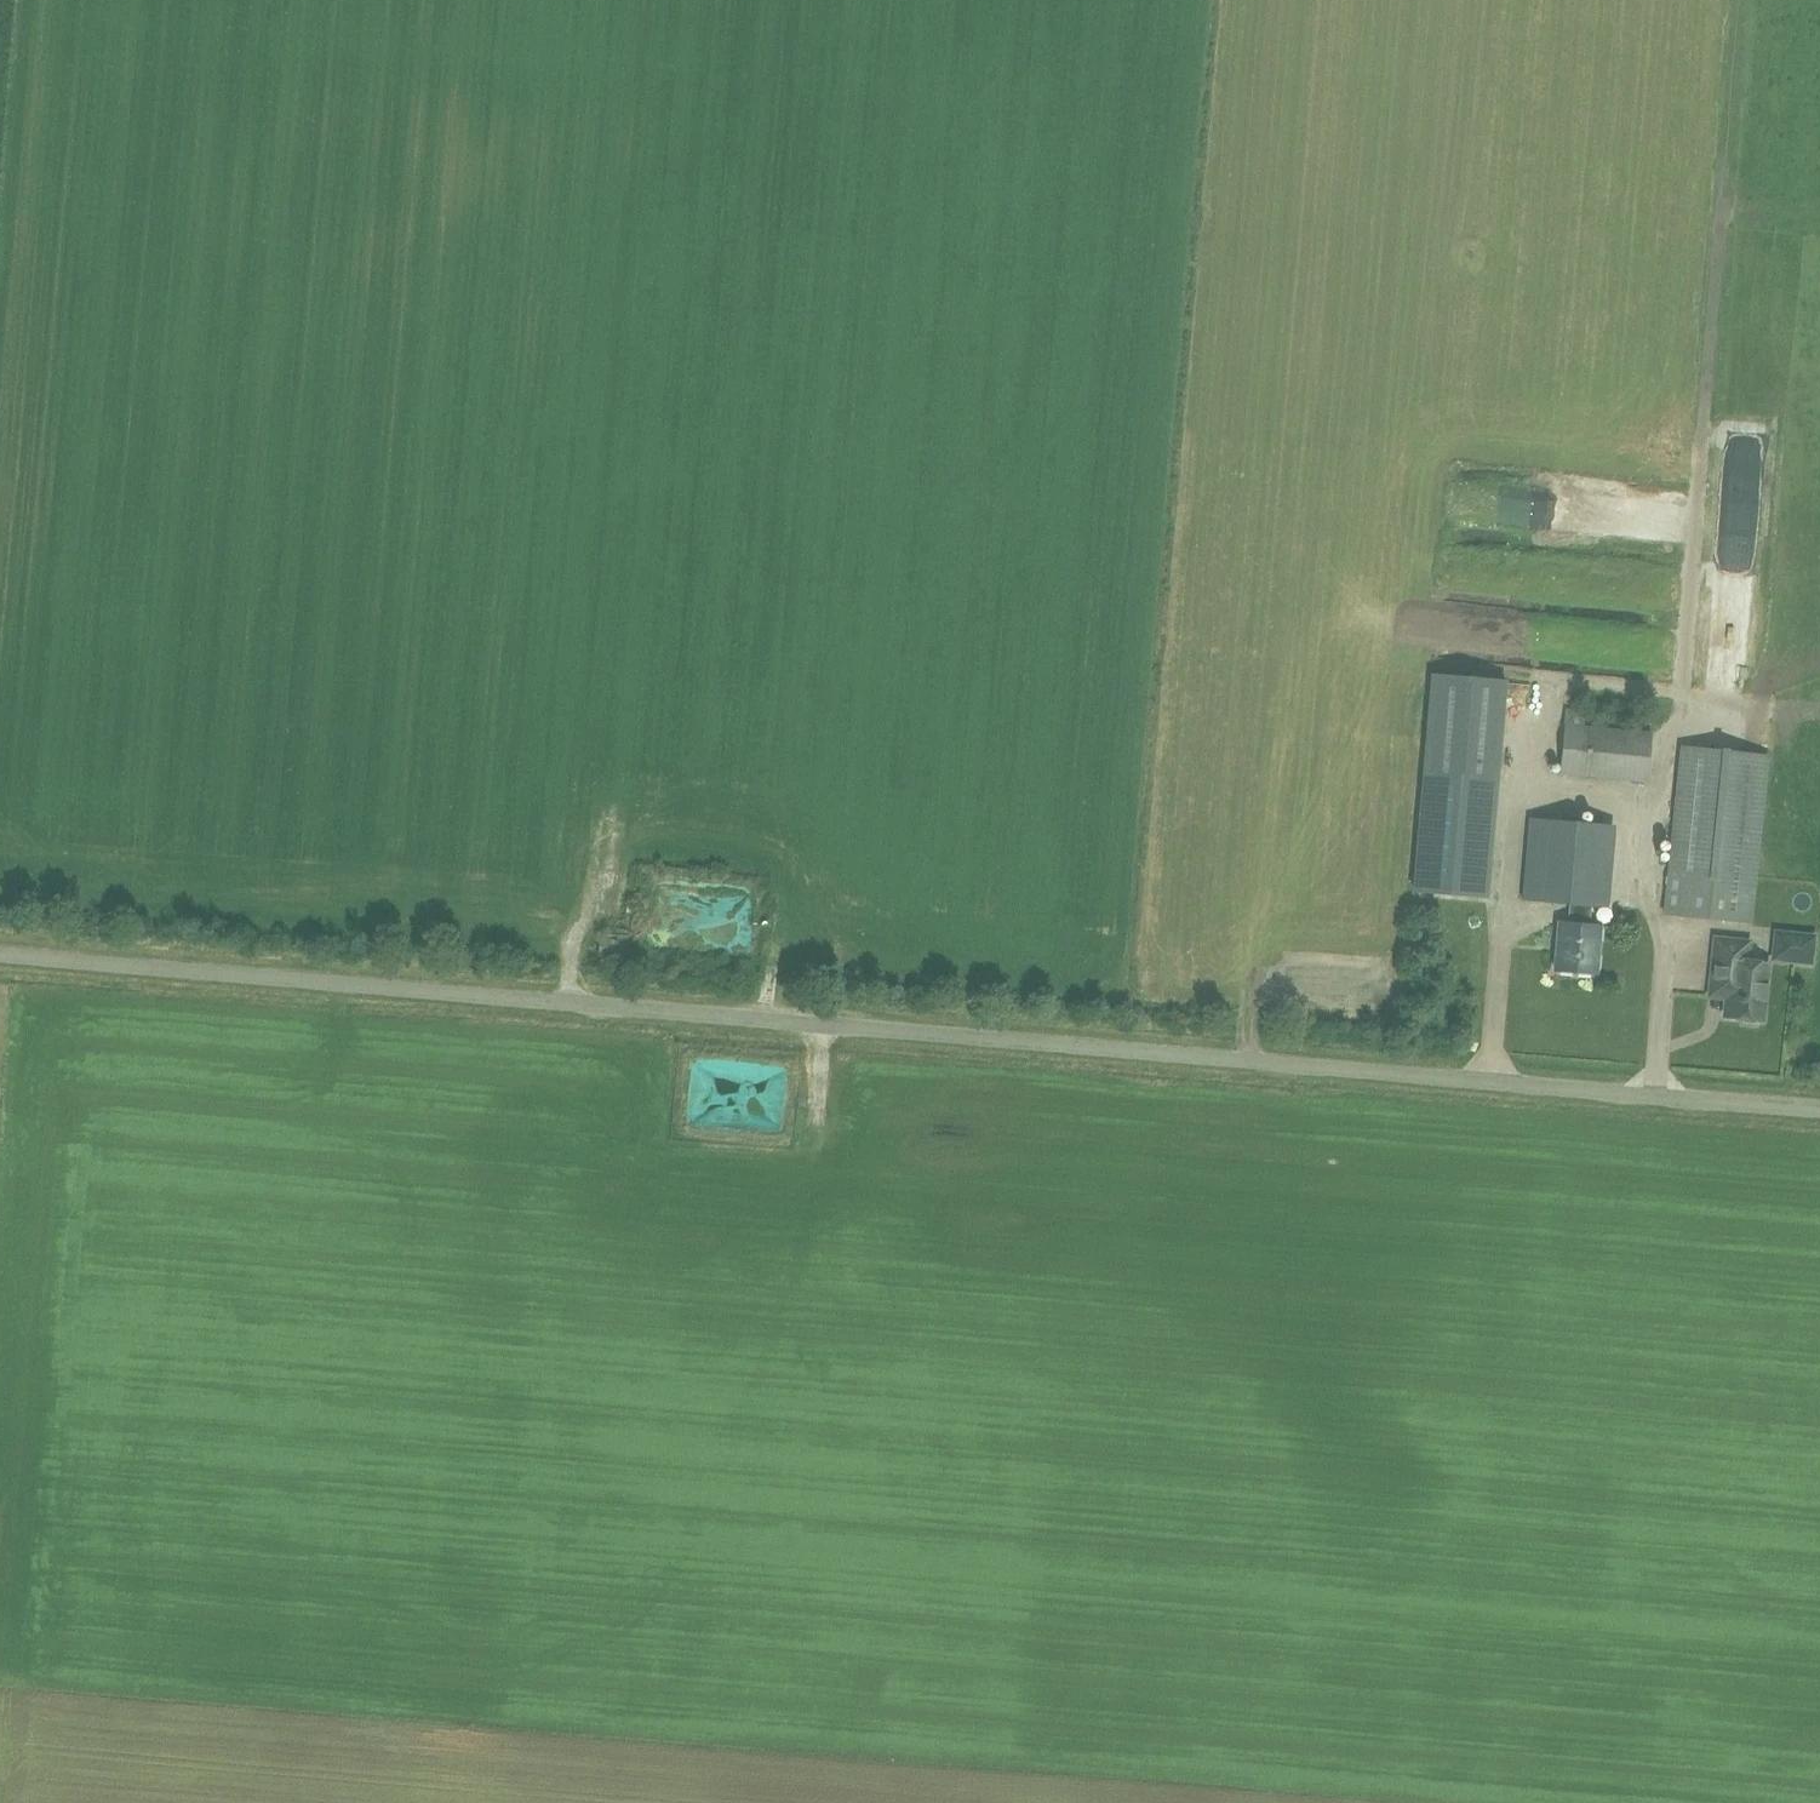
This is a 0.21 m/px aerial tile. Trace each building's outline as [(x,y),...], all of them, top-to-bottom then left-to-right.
[(1415,889),(1487,895),(1505,682),(1433,675),(1415,889)] [(1541,695),(1540,713),(1556,713),(1556,696),(1541,695)] [(1647,781),(1652,732),(1585,725),(1587,710),(1567,708),(1565,723),(1560,773),(1647,781)] [(1751,921),(1768,754),(1682,745),(1665,913),(1751,921)] [(1609,907),(1617,826),(1530,818),(1523,900),(1570,904),(1568,923),(1559,922),(1555,970),(1596,974),(1600,925),(1589,925),(1590,905),(1609,907)] [(1812,963),(1814,936),(1777,932),(1774,959),(1792,961),(1812,963)] [(1718,939),(1714,978),(1712,999),(1729,1001),(1728,1017),(1741,1019),(1744,1023),(1755,1024),(1758,1020),(1763,1021),(1767,978),(1769,963),(1749,961),(1751,942),(1742,941),(1718,939)]
